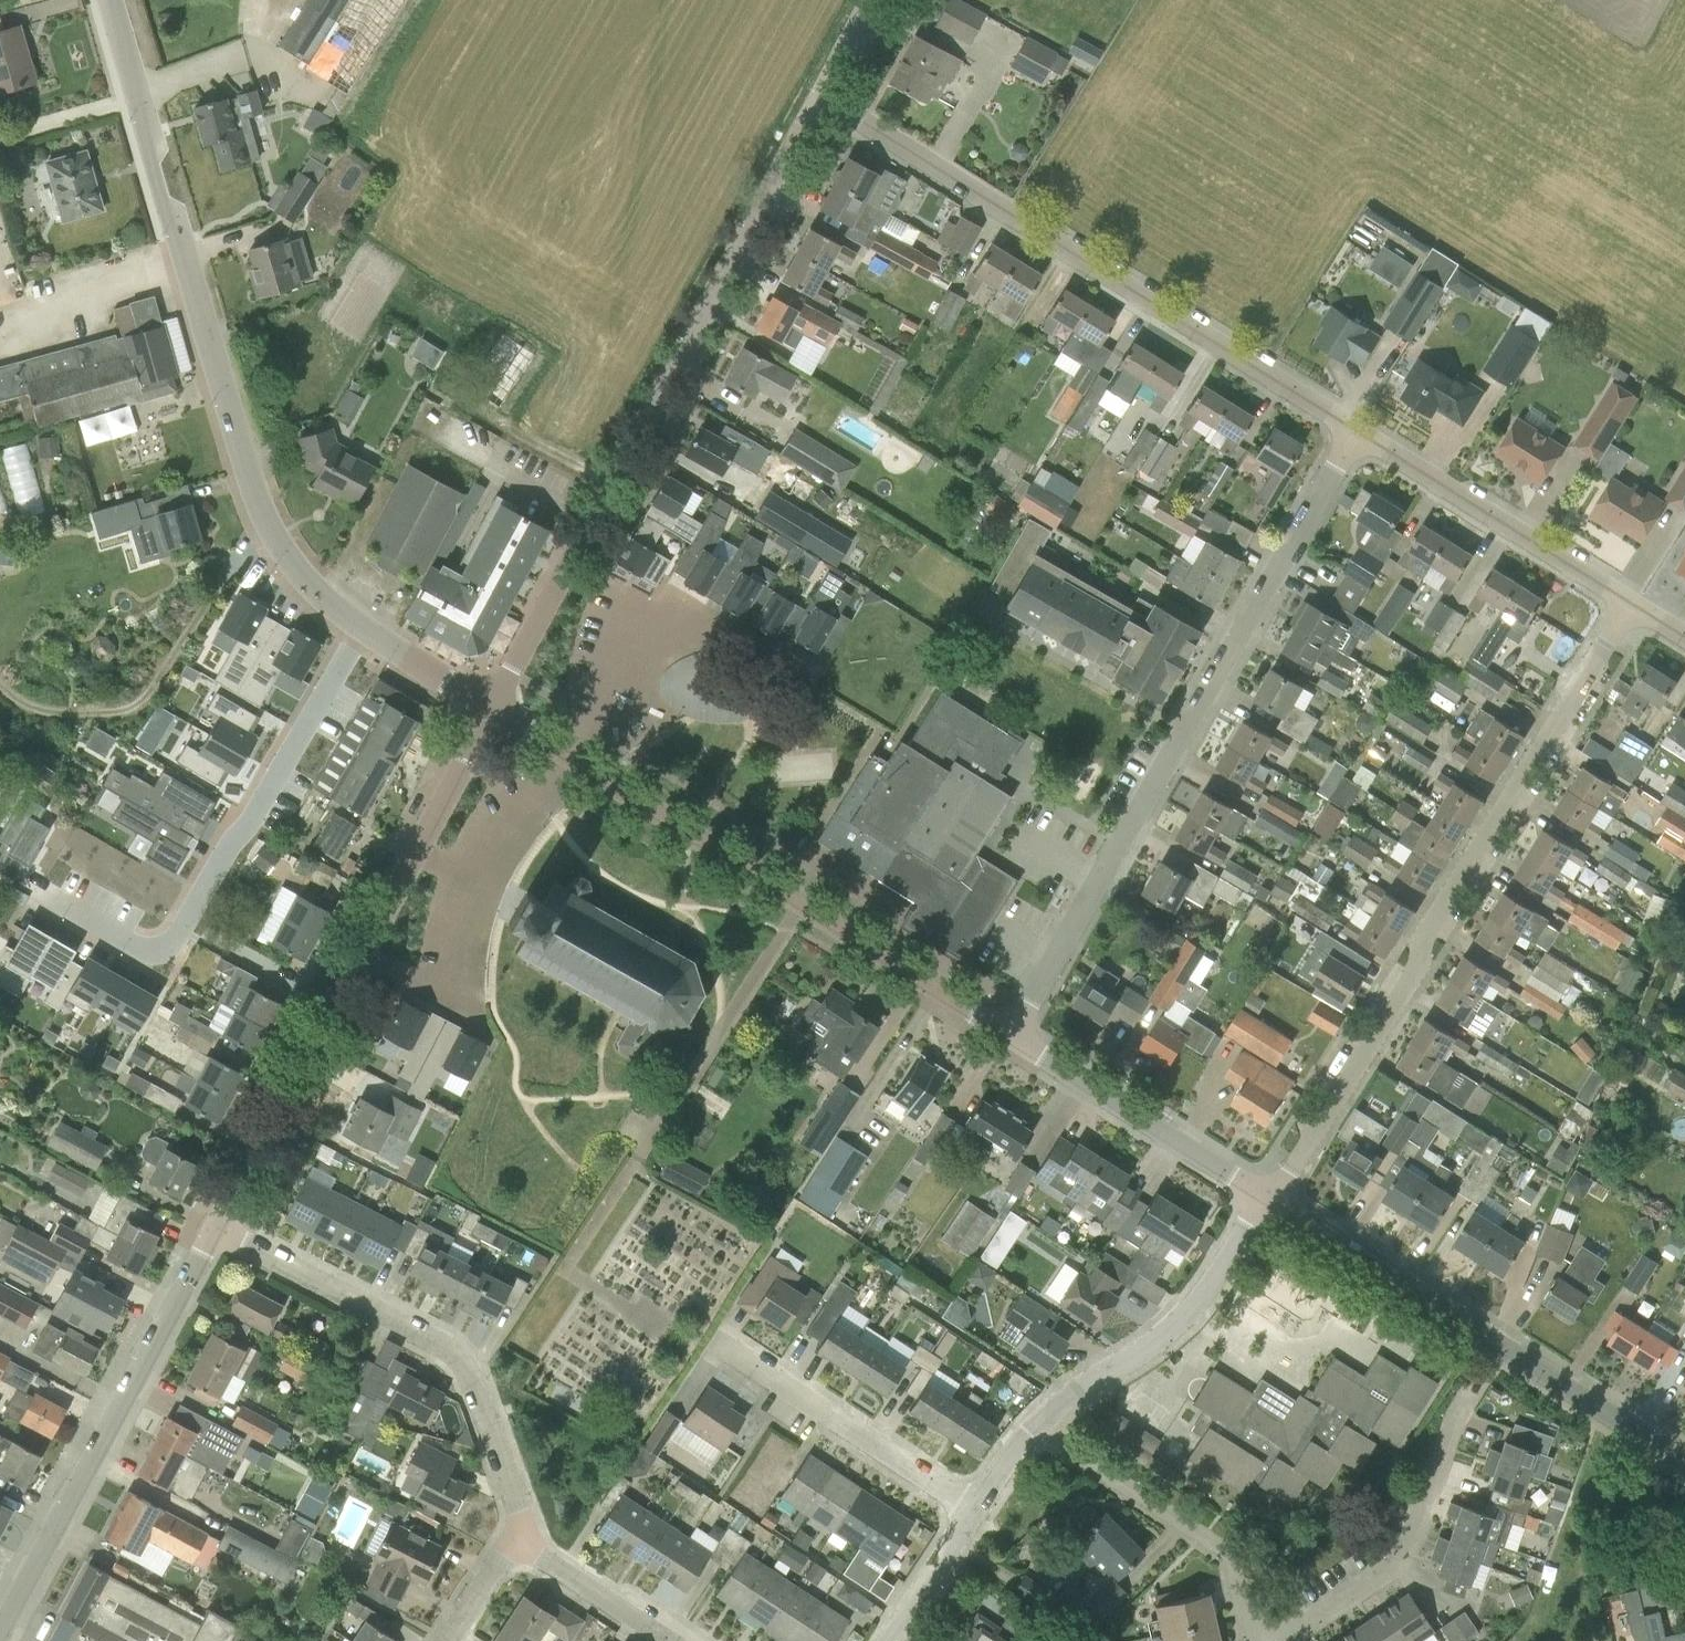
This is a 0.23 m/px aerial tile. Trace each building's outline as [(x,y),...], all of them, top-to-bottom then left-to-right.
[(309,64),(306,68),(348,94),(407,0),(308,0),(279,46),(309,64)] [(959,0),(949,0),(935,25),(970,44),(986,15),(959,0)] [(1,92),(36,82),(20,26),(4,31),(0,15),(0,90),(1,92)] [(962,60),(915,35),(889,83),(920,101),(925,91),(938,98),(947,82),(949,83),(962,60)] [(1012,66),(1043,83),(1059,54),(1028,37),(1012,66)] [(1082,59),(1094,66),(1102,51),(1089,44),(1082,59)] [(214,142),(222,170),(251,161),(242,128),(235,130),(231,116),(244,113),(245,116),(262,112),(256,91),(239,96),(239,98),(227,101),(226,99),(195,108),(205,144),(214,142)] [(64,220),(103,209),(97,188),(94,189),(90,174),(92,173),(86,151),(48,162),(64,220)] [(890,213),(895,212),(901,200),(899,195),(907,181),(881,167),(878,174),(848,158),(841,171),(839,170),(836,171),(832,178),(833,181),(835,182),(834,183),(890,213)] [(300,173),(276,210),(293,221),(317,184),(300,173)] [(861,244),(912,271),(922,252),(900,241),(909,224),(890,213),(834,183),(821,209),(866,233),(861,244)] [(982,228),(960,216),(945,244),(967,256),(982,228)] [(810,228),(796,254),(827,271),(835,256),(851,265),(857,254),(810,228)] [(250,270),(258,297),(300,285),(286,239),(250,249),(255,268),(250,270)] [(984,279),(998,288),(1017,259),(991,243),(964,288),(975,295),(984,279)] [(1400,287),(1409,272),(1380,253),(1370,268),(1400,287)] [(827,271),(796,254),(782,280),(828,305),(834,295),(818,286),(827,271)] [(870,266),(882,273),(887,264),(875,257),(870,266)] [(1042,275),(1017,259),(998,288),(1013,298),(1004,313),(1014,319),(1042,275)] [(1386,324),(1412,340),(1445,288),(1419,271),(1386,324)] [(948,333),(966,299),(948,289),(930,323),(948,333)] [(1060,319),(1075,328),(1090,304),(1064,289),(1041,327),(1051,333),(1060,319)] [(145,400),(140,383),(172,374),(177,372),(154,296),(130,303),(139,333),(117,339),(116,335),(0,367),(0,401),(20,395),(28,422),(37,419),(38,425),(126,401),(128,405),(145,400)] [(801,302),(797,311),(772,297),(756,327),(775,338),(796,348),(804,333),(827,345),(839,322),(801,302)] [(1115,320),(1090,304),(1075,328),(1090,338),(1082,352),(1092,358),(1115,320)] [(840,305),(833,319),(857,330),(863,317),(840,305)] [(1349,355),(1364,364),(1382,336),(1334,306),(1323,324),(1327,327),(1317,343),(1346,361),(1349,355)] [(1513,324),(1495,354),(1502,359),(1493,374),(1514,386),(1541,342),(1513,324)] [(500,408),(536,354),(502,332),(475,371),(497,386),(488,399),(500,408)] [(1143,383),(1158,358),(1133,342),(1109,381),(1110,382),(1106,387),(1131,403),(1143,383)] [(744,349),(726,382),(753,397),(758,387),(782,400),(794,377),(771,364),(772,364),(744,349)] [(1184,374),(1158,358),(1143,383),(1158,392),(1149,406),(1160,412),(1184,374)] [(1475,405),(1476,406),(1485,392),(1457,375),(1454,380),(1425,362),(1424,364),(1419,360),(1407,379),(1412,382),(1403,397),(1407,399),(1407,402),(1417,409),(1419,407),(1433,415),(1438,408),(1452,417),(1453,416),(1465,396),(1476,403),(1475,405)] [(1082,363),(1068,385),(1083,394),(1096,372),(1082,363)] [(140,383),(145,400),(177,391),(172,374),(140,383)] [(1600,457),(1638,396),(1616,382),(1578,443),(1600,457)] [(1212,426),(1228,401),(1203,385),(1179,424),(1188,430),(1197,416),(1212,426)] [(1254,416),(1228,401),(1212,426),(1227,436),(1219,449),(1230,455),(1254,416)] [(1078,405),(1067,423),(1080,431),(1091,413),(1078,405)] [(1519,419),(1509,436),(1498,453),(1525,470),(1524,472),(1542,484),(1565,447),(1519,419)] [(734,446),(720,439),(701,428),(686,454),(706,465),(722,473),(731,456),(755,469),(753,473),(790,494),(800,476),(737,441),(734,446)] [(1273,471),(1256,500),(1270,508),(1289,477),(1283,473),(1300,445),(1273,428),(1254,459),(1273,471)] [(374,468),(373,467),(344,452),(346,448),(336,443),(332,429),(300,439),(308,466),(320,473),(314,483),(329,491),(331,487),(356,501),(374,468)] [(1134,474),(1135,474),(1157,437),(1144,429),(1121,466),(1134,474)] [(831,457),(793,434),(782,453),(819,476),(831,457)] [(1138,470),(1155,481),(1176,447),(1159,437),(1138,470)] [(1600,457),(1594,466),(1614,479),(1615,480),(1632,454),(1610,440),(1600,457)] [(925,473),(933,459),(924,454),(915,467),(925,473)] [(1216,499),(1234,470),(1220,461),(1202,491),(1216,499)] [(422,573),(454,513),(456,514),(465,496),(464,495),(464,494),(409,465),(367,543),(386,553),(403,562),(422,573)] [(1668,497),(1684,508),(1684,470),(1668,497)] [(692,491),(667,475),(651,502),(652,503),(646,514),(665,526),(665,527),(691,543),(702,523),(681,511),(692,491)] [(1055,527),(1069,503),(1032,481),(1030,483),(1022,479),(1011,497),(1019,502),(1017,505),(1055,527)] [(1616,523),(1643,540),(1666,504),(1649,493),(1646,499),(1614,479),(1592,515),(1613,528),(1616,523)] [(446,561),(485,487),(476,482),(436,556),(446,561)] [(1405,511),(1402,510),(1404,506),(1391,498),(1389,502),(1376,493),(1375,495),(1363,488),(1350,508),(1362,516),(1361,517),(1382,531),(1368,553),(1360,548),(1346,571),(1348,573),(1331,599),(1347,610),(1354,614),(1360,605),(1403,534),(1394,528),(1405,511)] [(770,491),(755,517),(816,553),(832,527),(770,491)] [(172,510),(168,496),(144,503),(143,497),(114,505),(117,515),(139,509),(143,525),(138,527),(147,559),(168,553),(166,548),(201,538),(191,504),(172,510)] [(457,568),(512,598),(549,529),(494,499),(457,568)] [(1199,522),(1178,511),(1179,510),(1163,501),(1155,514),(1192,535),(1199,522)] [(730,563),(729,563),(711,552),(718,541),(726,520),(710,510),(702,523),(691,543),(685,553),(697,560),(683,582),(691,587),(704,595),(704,594),(709,598),(730,563)] [(651,549),(665,527),(665,526),(646,514),(645,515),(646,515),(617,562),(656,586),(671,560),(651,549)] [(1029,518),(989,587),(1010,599),(1010,600),(1022,607),(1017,616),(1018,617),(1019,616),(1056,637),(1056,638),(1057,639),(1062,630),(1085,643),(1080,652),(1081,653),(1082,652),(1102,663),(1104,659),(1118,668),(1114,675),(1159,701),(1200,631),(1154,605),(1154,606),(1138,597),(1126,617),(1032,563),(1035,557),(1037,558),(1037,557),(1036,556),(1051,531),(1029,518)] [(1246,548),(1255,533),(1232,520),(1224,534),(1246,548)] [(1424,523),(1412,542),(1399,562),(1409,568),(1418,554),(1433,564),(1449,539),(1424,523)] [(747,621),(768,587),(749,575),(756,563),(763,542),(747,533),(729,563),(730,563),(709,598),(721,605),(747,621)] [(1475,554),(1449,539),(1433,564),(1449,573),(1440,587),(1450,594),(1475,554)] [(1207,541),(1193,564),(1226,583),(1239,560),(1207,541)] [(455,571),(442,564),(439,570),(430,566),(405,614),(427,626),(425,629),(470,654),(471,655),(484,651),(484,650),(512,598),(457,568),(455,571)] [(1193,564),(1179,588),(1212,607),(1226,583),(1193,564)] [(1139,578),(1158,589),(1166,577),(1147,565),(1139,578)] [(1494,567),(1482,586),(1469,606),(1479,612),(1488,598),(1504,608),(1519,583),(1494,567)] [(828,571),(805,609),(806,609),(790,636),(791,636),(795,639),(795,640),(816,652),(830,628),(842,635),(851,620),(838,611),(835,617),(825,611),(844,581),(828,571)] [(1519,617),(1510,632),(1520,638),(1545,599),(1519,583),(1504,608),(1519,617)] [(806,609),(805,609),(768,587),(747,621),(773,637),(774,636),(786,644),(791,636),(790,636),(806,609)] [(237,692),(278,622),(264,614),(268,607),(241,591),(219,628),(238,639),(215,679),(237,692)] [(1390,598),(1373,624),(1390,634),(1407,608),(1390,598)] [(1425,623),(1442,633),(1456,610),(1439,600),(1425,623)] [(1354,614),(1347,610),(1341,621),(1306,601),(1292,624),(1298,627),(1335,648),(1346,631),(1366,642),(1375,627),(1354,614)] [(1456,610),(1442,633),(1435,644),(1447,651),(1468,617),(1456,610)] [(292,631),(278,622),(237,692),(260,705),(281,669),(300,680),(322,643),(294,627),(292,631)] [(1358,661),(1335,648),(1298,627),(1285,650),(1312,665),(1314,662),(1327,669),(1331,661),(1352,672),(1358,661)] [(1413,662),(1418,655),(1408,649),(1403,656),(1413,662)] [(1467,687),(1423,658),(1412,675),(1457,703),(1467,687)] [(1497,696),(1505,682),(1507,679),(1472,658),(1459,680),(1493,701),(1497,696)] [(196,679),(200,672),(187,664),(182,672),(196,679)] [(1649,664),(1634,687),(1633,688),(1635,689),(1630,698),(1624,707),(1639,717),(1650,699),(1662,706),(1677,682),(1674,680),(1676,676),(1664,668),(1662,672),(1649,664)] [(1257,699),(1276,710),(1285,715),(1278,726),(1307,742),(1319,721),(1292,706),(1303,686),(1274,670),(1257,699)] [(1342,697),(1349,684),(1326,671),(1318,684),(1342,697)] [(378,677),(368,695),(348,728),(314,786),(332,797),(327,806),(333,810),(313,842),(338,856),(363,813),(365,815),(398,758),(401,759),(422,723),(412,718),(421,702),(378,677)] [(1621,693),(1630,698),(1635,689),(1633,688),(1634,687),(1620,678),(1613,688),(1621,693)] [(1506,702),(1515,689),(1515,688),(1505,682),(1497,696),(1506,702)] [(976,854),(1012,796),(993,784),(1000,773),(1005,776),(1006,775),(1001,772),(1020,741),(942,691),(908,744),(901,740),(887,761),(873,752),(817,840),(840,855),(842,851),(848,856),(880,877),(879,879),(918,904),(905,924),(966,963),(1018,880),(976,854)] [(220,716),(209,734),(248,756),(259,736),(248,730),(257,715),(217,692),(207,709),(220,716)] [(1386,719),(1423,743),(1433,727),(1397,703),(1386,719)] [(1511,758),(1525,735),(1482,708),(1467,731),(1483,741),(1511,758)] [(1245,720),(1231,744),(1259,761),(1268,746),(1284,755),(1289,745),(1245,720)] [(105,755),(115,738),(97,728),(87,745),(105,755)] [(1576,748),(1604,766),(1632,783),(1655,747),(1627,730),(1612,754),(1597,744),(1596,746),(1587,740),(1590,737),(1586,734),(1576,748)] [(1674,750),(1674,751),(1684,758),(1684,733),(1674,750)] [(236,775),(248,756),(209,734),(199,751),(187,744),(177,761),(217,784),(226,769),(236,775)] [(1453,754),(1477,770),(1496,781),(1511,758),(1483,741),(1474,756),(1458,746),(1453,754)] [(1268,783),(1259,778),(1252,774),(1259,761),(1231,744),(1218,768),(1262,793),(1268,783)] [(1434,760),(1411,746),(1404,759),(1427,773),(1434,760)] [(1585,766),(1571,789),(1598,806),(1607,792),(1622,802),(1628,793),(1585,766)] [(123,796),(180,829),(188,815),(205,824),(217,802),(174,777),(173,780),(164,775),(157,787),(132,773),(129,777),(113,768),(102,783),(109,788),(123,796)] [(1470,823),(1485,800),(1441,773),(1435,783),(1450,792),(1442,806),(1470,823)] [(1684,817),(1684,788),(1674,781),(1661,802),(1667,806),(1684,817)] [(109,788),(99,804),(114,812),(123,796),(109,788)] [(1589,820),(1598,806),(1571,789),(1556,812),(1599,839),(1605,830),(1589,820)] [(1249,816),(1224,802),(1205,791),(1191,814),(1220,830),(1236,840),(1249,816)] [(39,849),(39,848),(51,828),(39,821),(46,808),(24,794),(0,834),(0,871),(14,879),(16,876),(16,875),(27,856),(32,859),(39,849)] [(1265,806),(1298,825),(1304,814),(1271,795),(1265,806)] [(180,829),(123,796),(114,812),(111,817),(153,841),(145,855),(176,873),(189,850),(186,848),(193,836),(180,829)] [(1402,801),(1397,810),(1413,819),(1418,810),(1402,801)] [(1456,846),(1470,823),(1442,806),(1428,829),(1456,846)] [(1684,841),(1684,842),(1684,817),(1667,806),(1656,824),(1684,841)] [(1256,820),(1300,845),(1305,835),(1262,810),(1256,820)] [(1413,819),(1397,810),(1392,819),(1408,828),(1413,819)] [(1212,844),(1220,830),(1191,814),(1178,838),(1222,863),(1228,854),(1212,844)] [(1442,869),(1456,846),(1428,829),(1414,852),(1442,869)] [(1546,829),(1531,852),(1558,870),(1567,855),(1583,865),(1589,856),(1546,829)] [(1354,838),(1345,853),(1367,867),(1377,852),(1354,838)] [(1606,857),(1630,872),(1641,853),(1617,838),(1606,857)] [(1684,841),(1676,854),(1684,859),(1684,842),(1684,841)] [(1428,892),(1442,869),(1414,852),(1406,865),(1391,856),(1385,865),(1428,892)] [(1558,870),(1531,852),(1517,876),(1560,903),(1566,893),(1550,883),(1558,870)] [(1598,870),(1626,887),(1634,875),(1630,872),(1606,857),(1598,870)] [(333,877),(301,859),(294,871),(328,888),(333,877)] [(1222,876),(1250,892),(1258,877),(1230,861),(1222,876)] [(1213,891),(1236,904),(1244,890),(1221,877),(1195,862),(1188,876),(1164,862),(1146,893),(1176,910),(1185,894),(1205,905),(1213,891)] [(1313,877),(1326,885),(1334,871),(1322,863),(1313,877)] [(527,891),(509,922),(526,932),(515,951),(526,958),(524,962),(527,964),(530,960),(544,967),(541,972),(545,974),(547,969),(561,977),(558,982),(562,984),(565,980),(578,987),(576,992),(579,994),(582,989),(596,997),(593,1002),(597,1004),(599,999),(613,1007),(610,1011),(614,1013),(617,1009),(623,1012),(619,1020),(627,1025),(617,1041),(620,1051),(633,1059),(643,1056),(653,1037),(653,1032),(683,1025),(687,1030),(690,1027),(687,1022),(702,995),(709,995),(709,991),(703,991),(694,961),(699,958),(696,955),(692,959),(676,944),(674,943),(676,941),(658,931),(657,933),(656,933),(639,929),(641,925),(638,923),(635,927),(622,920),(624,915),(621,913),(618,918),(604,910),(607,905),(603,903),(600,907),(587,900),(590,895),(588,894),(591,889),(589,880),(582,876),(574,879),(571,884),(569,883),(566,888),(555,882),(544,901),(527,891)] [(1384,902),(1375,917),(1402,933),(1416,910),(1374,884),(1369,893),(1384,902)] [(1255,896),(1244,890),(1236,904),(1247,911),(1255,896)] [(1519,933),(1535,943),(1549,919),(1506,892),(1492,916),(1519,933)] [(1655,924),(1666,897),(1653,892),(1643,919),(1655,924)] [(285,918),(317,935),(330,911),(299,894),(285,918)] [(1294,911),(1328,931),(1336,917),(1299,895),(1290,909),(1294,911)] [(1627,933),(1580,903),(1570,919),(1617,948),(1627,933)] [(1519,933),(1492,916),(1477,939),(1520,966),(1526,957),(1510,947),(1519,933)] [(1387,957),(1402,933),(1375,917),(1367,930),(1351,920),(1345,930),(1387,957)] [(285,918),(282,923),(272,942),(304,960),(317,935),(285,918)] [(231,935),(245,942),(251,931),(237,923),(231,935)] [(52,937),(30,925),(14,951),(7,947),(0,958),(0,982),(21,995),(32,975),(53,938),(52,937)] [(1314,945),(1316,946),(1322,949),(1315,961),(1309,958),(1301,971),(1316,980),(1314,982),(1348,1003),(1365,975),(1347,964),(1355,950),(1323,930),(1314,945)] [(1168,1009),(1205,949),(1204,948),(1208,940),(1194,932),(1189,941),(1181,954),(1152,1000),(1168,1009)] [(1168,946),(1181,954),(1189,941),(1176,933),(1168,946)] [(1627,933),(1622,942),(1631,947),(1636,938),(1627,933)] [(77,950),(53,936),(52,937),(53,938),(32,975),(53,987),(45,1001),(59,1009),(70,988),(83,966),(71,959),(77,950)] [(1547,953),(1539,965),(1568,983),(1576,970),(1547,953)] [(1510,982),(1486,967),(1467,955),(1453,979),(1480,996),(1489,982),(1504,991),(1510,982)] [(93,1002),(112,970),(89,957),(83,966),(70,988),(93,1002)] [(1619,972),(1645,986),(1645,987),(1651,972),(1627,959),(1619,972)] [(1109,971),(1109,970),(1100,964),(1075,1003),(1106,1023),(1114,1010),(1136,1024),(1151,1001),(1128,987),(1121,998),(1111,993),(1120,979),(1109,972),(1109,971)] [(1528,983),(1529,984),(1559,1002),(1569,984),(1568,983),(1539,965),(1538,965),(1528,983)] [(116,1015),(135,983),(112,970),(93,1002),(116,1015)] [(1500,1008),(1480,996),(1453,979),(1438,1002),(1464,1017),(1461,1023),(1484,1036),(1500,1008)] [(139,1028),(158,997),(135,983),(116,1015),(139,1028)] [(1559,1002),(1529,984),(1521,996),(1560,1019),(1567,1007),(1559,1002)] [(249,986),(236,1010),(268,1027),(281,1003),(249,986)] [(877,1026),(859,1015),(863,1010),(831,989),(813,1018),(831,1029),(812,1058),(843,1078),(877,1026)] [(414,1082),(446,1019),(428,1009),(427,1012),(402,999),(383,1036),(401,1045),(396,1055),(407,1060),(399,1074),(413,1081),(414,1082)] [(169,1019),(182,1026),(214,1042),(219,1032),(202,1023),(202,1022),(188,1015),(191,1009),(177,1002),(169,1019)] [(1241,1008),(1234,1021),(1227,1032),(1278,1065),(1293,1041),(1241,1008)] [(256,1052),(268,1027),(236,1010),(223,1034),(236,1041),(256,1052)] [(1171,1064),(1185,1042),(1204,1054),(1217,1032),(1189,1015),(1179,1031),(1161,1019),(1143,1046),(1171,1064)] [(465,1028),(446,1019),(414,1082),(413,1081),(407,1092),(423,1100),(441,1065),(469,1080),(488,1044),(463,1031),(465,1028)] [(1428,1019),(1413,1042),(1440,1059),(1449,1045),(1464,1054),(1470,1045),(1428,1019)] [(207,1056),(214,1042),(182,1026),(176,1039),(190,1046),(190,1047),(207,1056)] [(42,1039),(53,1046),(58,1036),(47,1030),(42,1039)] [(97,1048),(85,1042),(80,1052),(91,1058),(97,1048)] [(1431,1073),(1440,1059),(1413,1042),(1399,1065),(1441,1092),(1447,1083),(1431,1073)] [(1477,1056),(1512,1077),(1520,1064),(1491,1047),(1485,1043),(1477,1056)] [(1268,1125),(1295,1082),(1266,1063),(1265,1063),(1243,1049),(1226,1076),(1242,1087),(1232,1102),(1268,1125)] [(103,1064),(115,1070),(120,1061),(109,1054),(103,1064)] [(231,1097),(244,1074),(244,1073),(211,1055),(198,1079),(231,1097)] [(917,1120),(948,1073),(920,1055),(893,1097),(908,1107),(905,1113),(917,1120)] [(218,1121),(231,1097),(198,1079),(183,1071),(175,1085),(190,1093),(185,1103),(218,1121)] [(125,1084),(145,1095),(175,1111),(182,1100),(132,1072),(125,1084)] [(1679,1074),(1671,1087),(1684,1096),(1684,1077),(1679,1074)] [(840,1081),(810,1126),(800,1141),(820,1155),(830,1140),(860,1094),(840,1081)] [(1576,1094),(1590,1103),(1598,1089),(1585,1081),(1576,1094)] [(361,1098),(343,1132),(378,1150),(389,1130),(406,1139),(421,1110),(393,1095),(385,1110),(361,1098)] [(981,1100),(969,1118),(956,1138),(983,1155),(993,1139),(992,1138),(1009,1112),(993,1102),(991,1106),(981,1100)] [(1422,1118),(1456,1140),(1467,1122),(1450,1110),(1434,1100),(1422,1118)] [(1578,1100),(1558,1132),(1574,1142),(1594,1109),(1578,1100)] [(1341,1134),(1352,1141),(1335,1168),(1348,1176),(1346,1179),(1358,1187),(1360,1184),(1365,1187),(1384,1157),(1373,1150),(1387,1128),(1357,1108),(1341,1134)] [(922,1142),(923,1143),(934,1150),(939,1153),(958,1122),(941,1112),(922,1142)] [(992,1138),(993,1139),(1007,1148),(1004,1152),(1016,1159),(1033,1132),(1023,1126),(1025,1122),(1009,1112),(992,1138)] [(1383,1144),(1399,1154),(1408,1139),(1419,1122),(1404,1112),(1383,1144)] [(59,1122),(49,1142),(95,1167),(106,1147),(59,1122)] [(149,1179),(160,1185),(179,1195),(196,1164),(170,1150),(173,1145),(156,1136),(148,1138),(142,1150),(144,1159),(156,1165),(149,1179)] [(830,1217),(869,1155),(838,1136),(799,1197),(830,1217)] [(1059,1137),(1048,1156),(1035,1177),(1049,1185),(1050,1183),(1068,1194),(1066,1196),(1076,1202),(1102,1159),(1078,1143),(1075,1147),(1059,1137)] [(1469,1198),(1491,1164),(1504,1144),(1493,1137),(1458,1191),(1469,1198)] [(1420,1146),(1408,1139),(1399,1154),(1411,1161),(1420,1146)] [(1557,1145),(1547,1163),(1562,1171),(1571,1153),(1557,1145)] [(346,1157),(335,1151),(328,1163),(340,1169),(346,1157)] [(670,1154),(660,1173),(680,1183),(690,1164),(670,1154)] [(1106,1161),(1102,1159),(1076,1202),(1104,1219),(1101,1224),(1115,1232),(1137,1198),(1141,1191),(1125,1181),(1128,1175),(1116,1168),(1118,1164),(1108,1157),(1106,1161)] [(1018,1196),(1034,1170),(1022,1162),(1006,1189),(1018,1196)] [(1431,1182),(1409,1214),(1434,1231),(1455,1198),(1442,1189),(1454,1171),(1442,1163),(1430,1181),(1431,1182)] [(1503,1171),(1501,1170),(1491,1164),(1469,1198),(1481,1206),(1503,1171)] [(1405,1165),(1396,1180),(1384,1198),(1409,1214),(1431,1182),(1430,1181),(1405,1165)] [(101,1186),(66,1168),(57,1185),(93,1203),(101,1186)] [(381,1174),(370,1169),(365,1178),(376,1184),(381,1174)] [(1572,1170),(1566,1188),(1584,1195),(1591,1177),(1572,1170)] [(309,1230),(330,1190),(306,1178),(285,1218),(300,1225),(299,1227),(300,1228),(301,1226),(309,1230)] [(330,1190),(309,1230),(319,1235),(318,1237),(319,1235),(333,1242),(354,1202),(330,1190)] [(1148,1205),(1137,1198),(1115,1232),(1139,1248),(1128,1264),(1139,1271),(1179,1207),(1156,1193),(1148,1205)] [(154,1211),(135,1201),(123,1195),(106,1228),(144,1249),(146,1245),(151,1248),(149,1251),(155,1254),(159,1245),(154,1242),(159,1234),(146,1227),(154,1211)] [(1519,1195),(1500,1225),(1480,1259),(1505,1275),(1526,1242),(1512,1233),(1531,1203),(1519,1195)] [(970,1259),(996,1219),(966,1200),(941,1240),(970,1259)] [(348,1249),(357,1254),(377,1214),(354,1202),(333,1242),(347,1249),(346,1251),(347,1252),(348,1249)] [(1163,1257),(1170,1246),(1183,1253),(1202,1222),(1179,1207),(1139,1271),(1129,1287),(1157,1305),(1166,1290),(1154,1283),(1168,1260),(1163,1257)] [(997,1232),(981,1256),(996,1267),(1027,1221),(1011,1210),(997,1232)] [(1476,1210),(1467,1225),(1455,1243),(1480,1259),(1500,1225),(1476,1210)] [(402,1227),(377,1214),(357,1254),(366,1259),(365,1261),(366,1261),(367,1259),(381,1267),(402,1227)] [(138,1273),(149,1251),(151,1248),(146,1245),(144,1249),(106,1228),(82,1215),(74,1230),(60,1222),(50,1240),(81,1257),(91,1239),(110,1250),(107,1256),(118,1263),(138,1273)] [(50,1241),(18,1224),(18,1225),(2,1216),(0,1220),(0,1257),(49,1283),(54,1272),(66,1250),(50,1241)] [(481,1239),(488,1227),(477,1221),(471,1234),(481,1239)] [(1561,1261),(1572,1232),(1551,1224),(1539,1252),(1561,1261)] [(430,1232),(417,1225),(404,1252),(416,1258),(409,1271),(422,1278),(418,1286),(427,1290),(447,1253),(425,1242),(430,1232)] [(491,1244),(498,1232),(488,1227),(481,1239),(491,1244)] [(1208,1233),(1198,1248),(1203,1251),(1212,1236),(1208,1233)] [(1603,1284),(1595,1279),(1607,1261),(1583,1245),(1569,1266),(1574,1269),(1567,1279),(1560,1275),(1544,1300),(1559,1309),(1556,1313),(1569,1321),(1571,1317),(1575,1320),(1589,1297),(1594,1300),(1603,1284)] [(441,1287),(453,1293),(468,1264),(447,1253),(427,1290),(437,1295),(441,1287)] [(1640,1294),(1660,1264),(1644,1254),(1624,1284),(1640,1294)] [(754,1281),(768,1290),(755,1309),(783,1328),(791,1316),(802,1324),(822,1294),(810,1286),(805,1295),(789,1285),(796,1274),(770,1256),(754,1281)] [(1059,1302),(1079,1315),(1097,1328),(1117,1297),(1107,1291),(1115,1279),(1097,1266),(1088,1261),(1081,1271),(1080,1270),(1059,1302)] [(461,1308),(470,1312),(490,1275),(468,1264),(453,1293),(465,1300),(461,1308)] [(123,1300),(104,1290),(72,1273),(52,1311),(92,1332),(97,1322),(108,1328),(123,1300)] [(511,1286),(490,1275),(470,1312),(479,1317),(484,1309),(496,1316),(503,1303),(516,1309),(529,1283),(516,1277),(511,1286)] [(271,1327),(271,1326),(283,1304),(240,1282),(226,1310),(290,1344),(298,1330),(282,1321),(277,1330),(271,1327)] [(904,1304),(910,1294),(893,1283),(887,1293),(904,1304)] [(26,1326),(37,1305),(0,1285),(0,1312),(26,1326)] [(941,1315),(964,1330),(965,1329),(963,1328),(969,1319),(965,1302),(956,1295),(957,1294),(956,1293),(941,1315)] [(1005,1320),(1009,1322),(1000,1336),(1016,1347),(1049,1369),(1067,1342),(1042,1325),(1050,1313),(1022,1294),(1005,1320)] [(1609,1342),(1632,1356),(1648,1330),(1617,1311),(1607,1328),(1615,1333),(1609,1342)] [(835,1321),(829,1331),(817,1349),(840,1365),(859,1336),(835,1321)] [(84,1336),(68,1327),(66,1332),(47,1322),(32,1351),(53,1362),(55,1357),(84,1373),(98,1348),(82,1340),(84,1336)] [(201,1356),(232,1372),(250,1340),(228,1328),(223,1337),(213,1332),(201,1356)] [(1648,1330),(1632,1356),(1655,1370),(1660,1361),(1669,1366),(1679,1349),(1648,1330)] [(840,1365),(863,1380),(882,1351),(859,1336),(840,1365)] [(910,1359),(921,1367),(930,1352),(919,1345),(910,1359)] [(882,1351),(863,1380),(887,1395),(906,1366),(882,1351)] [(992,1371),(998,1361),(981,1351),(975,1360),(992,1371)] [(280,1370),(320,1390),(329,1373),(289,1352),(280,1370)] [(930,1352),(921,1367),(932,1374),(942,1359),(930,1352)] [(1398,1446),(1431,1394),(1438,1382),(1410,1365),(1406,1371),(1378,1353),(1363,1375),(1334,1356),(1312,1391),(1318,1395),(1313,1403),(1300,1394),(1296,1400),(1262,1378),(1252,1393),(1214,1369),(1193,1402),(1205,1409),(1192,1429),(1202,1436),(1188,1457),(1244,1492),(1249,1484),(1256,1488),(1259,1484),(1290,1504),(1307,1476),(1324,1487),(1341,1460),(1358,1471),(1376,1443),(1366,1436),(1371,1428),(1398,1446)] [(344,1377),(362,1386),(374,1362),(355,1354),(344,1377)] [(193,1394),(209,1402),(215,1405),(232,1372),(201,1356),(188,1380),(198,1385),(193,1394)] [(390,1371),(374,1362),(362,1386),(359,1392),(375,1400),(384,1381),(397,1387),(390,1402),(428,1421),(443,1392),(413,1377),(417,1369),(396,1358),(390,1371)] [(1028,1381),(1014,1372),(1006,1384),(1020,1393),(1028,1381)] [(909,1410),(932,1425),(951,1396),(928,1381),(909,1410)] [(723,1449),(744,1417),(729,1407),(732,1403),(708,1387),(684,1423),(723,1449)] [(51,1435),(65,1410),(34,1393),(33,1396),(17,1388),(4,1413),(22,1423),(23,1420),(51,1435)] [(932,1425),(956,1440),(974,1412),(975,1412),(983,1399),(971,1391),(963,1404),(951,1396),(932,1425)] [(232,1424),(268,1443),(278,1424),(242,1405),(232,1424)] [(643,1447),(654,1454),(657,1456),(680,1421),(666,1411),(643,1447)] [(974,1412),(956,1440),(979,1455),(998,1427),(975,1412),(974,1412)] [(169,1416),(157,1438),(187,1454),(193,1443),(207,1451),(213,1440),(169,1416)] [(456,1441),(473,1447),(475,1446),(468,1428),(456,1441)] [(1486,1459),(1528,1474),(1544,1480),(1552,1456),(1546,1454),(1550,1442),(1518,1431),(1514,1443),(1505,1440),(1501,1452),(1490,1448),(1486,1459)] [(32,1471),(41,1455),(14,1440),(13,1442),(0,1435),(0,1474),(24,1487),(26,1483),(28,1484),(31,1483),(35,1475),(34,1472),(32,1471)] [(187,1454),(157,1438),(138,1473),(191,1502),(210,1466),(187,1454)] [(416,1496),(431,1503),(450,1513),(452,1509),(455,1510),(462,1499),(459,1497),(466,1483),(442,1471),(449,1456),(421,1442),(406,1471),(424,1480),(416,1496)] [(1129,1457),(1144,1466),(1151,1455),(1136,1445),(1129,1457)] [(262,1449),(255,1462),(268,1469),(275,1456),(262,1449)] [(819,1460),(809,1453),(781,1496),(807,1513),(835,1471),(835,1470),(833,1472),(823,1465),(821,1468),(816,1465),(819,1460)] [(1488,1502),(1525,1515),(1525,1514),(1526,1515),(1531,1500),(1521,1496),(1528,1474),(1486,1459),(1482,1471),(1493,1475),(1489,1487),(1493,1488),(1488,1502)] [(836,1471),(835,1471),(807,1513),(833,1531),(861,1488),(852,1482),(849,1487),(843,1483),(845,1480),(835,1473),(836,1471)] [(597,1532),(619,1547),(644,1508),(622,1494),(631,1482),(620,1475),(600,1504),(611,1511),(597,1532)] [(331,1486),(314,1477),(297,1508),(314,1517),(331,1486)] [(690,1488),(679,1481),(673,1490),(684,1497),(690,1488)] [(701,1495),(690,1488),(684,1497),(696,1504),(701,1495)] [(870,1494),(861,1488),(833,1531),(859,1548),(887,1505),(886,1504),(885,1506),(875,1499),(873,1502),(867,1499),(870,1494)] [(129,1491),(104,1536),(140,1555),(148,1540),(206,1571),(219,1546),(222,1541),(164,1510),(165,1510),(129,1491)] [(411,1507),(391,1497),(383,1511),(404,1522),(411,1507)] [(12,1509),(0,1502),(0,1531),(12,1509)] [(1453,1529),(1484,1540),(1504,1546),(1512,1523),(1521,1526),(1525,1515),(1488,1502),(1484,1513),(1451,1502),(1446,1514),(1457,1518),(1453,1529)] [(887,1505),(859,1548),(885,1565),(913,1522),(904,1516),(901,1521),(895,1517),(897,1514),(886,1507),(888,1505),(887,1505)] [(1071,1584),(1089,1567),(1088,1566),(1129,1527),(1120,1518),(1115,1523),(1105,1513),(1101,1516),(1090,1505),(1085,1505),(1072,1518),(1072,1523),(1083,1534),(1079,1537),(1089,1548),(1080,1556),(1079,1555),(1061,1573),(1071,1584)] [(619,1547),(641,1562),(667,1523),(644,1508),(619,1547)] [(1525,1528),(1535,1531),(1539,1520),(1526,1515),(1525,1514),(1521,1526),(1525,1528)] [(298,1516),(295,1521),(313,1530),(316,1525),(298,1516)] [(299,1558),(310,1536),(313,1530),(295,1521),(292,1519),(276,1549),(298,1560),(299,1558)] [(377,1560),(367,1581),(401,1598),(418,1564),(431,1571),(443,1547),(428,1539),(430,1535),(428,1530),(415,1523),(410,1525),(409,1528),(392,1519),(373,1557),(377,1560)] [(667,1523),(641,1562),(663,1576),(689,1538),(667,1523)] [(230,1525),(222,1541),(219,1546),(287,1582),(299,1561),(298,1560),(276,1549),(230,1525)] [(728,1527),(719,1541),(697,1526),(690,1538),(689,1538),(663,1576),(686,1591),(710,1557),(721,1564),(725,1559),(740,1535),(728,1527)] [(1129,1527),(1088,1566),(1089,1567),(1097,1577),(1107,1568),(1116,1578),(1143,1552),(1133,1542),(1138,1537),(1129,1527)] [(1439,1536),(1435,1547),(1476,1562),(1484,1540),(1453,1529),(1449,1539),(1439,1536)] [(735,1566),(716,1594),(726,1601),(729,1596),(735,1599),(733,1602),(743,1609),(742,1611),(743,1612),(771,1569),(745,1552),(751,1542),(740,1535),(725,1559),(735,1566)] [(310,1536),(299,1558),(321,1569),(328,1555),(324,1542),(310,1536)] [(806,1557),(787,1544),(778,1558),(797,1571),(806,1557)] [(1474,1601),(1478,1589),(1468,1585),(1476,1562),(1435,1547),(1430,1559),(1441,1563),(1437,1574),(1446,1577),(1442,1590),(1474,1601)] [(827,1570),(815,1562),(805,1577),(818,1585),(827,1570)] [(90,1563),(62,1615),(82,1625),(86,1618),(109,1575),(110,1574),(90,1563)] [(881,1578),(863,1566),(859,1563),(851,1576),(873,1591),(881,1578)] [(1537,1584),(1542,1572),(1530,1567),(1526,1580),(1537,1584)] [(797,1586),(771,1569),(743,1612),(745,1610),(755,1617),(757,1614),(762,1618),(759,1623),(769,1629),(797,1586)] [(86,1618),(110,1631),(133,1587),(109,1575),(86,1618)] [(1053,1594),(1044,1588),(1025,1576),(1016,1591),(1044,1609),(1053,1594)] [(1102,1616),(1126,1594),(1113,1581),(1090,1603),(1102,1616)] [(845,1582),(837,1594),(848,1602),(856,1589),(845,1582)] [(769,1629),(778,1635),(781,1630),(786,1634),(784,1637),(791,1640),(798,1640),(822,1603),(797,1586),(769,1629)] [(133,1587),(110,1631),(129,1640),(234,1640),(242,1626),(209,1609),(201,1624),(133,1587)] [(1628,1614),(1643,1611),(1638,1589),(1623,1593),(1628,1614)] [(1150,1635),(1215,1621),(1209,1593),(1178,1600),(1176,1591),(1154,1596),(1156,1605),(1154,1606),(1157,1620),(1147,1622),(1150,1635)] [(1386,1607),(1409,1640),(1420,1640),(1435,1631),(1409,1592),(1386,1607)] [(508,1620),(540,1640),(549,1627),(570,1640),(584,1620),(545,1595),(539,1605),(524,1595),(508,1620)] [(365,1604),(355,1598),(348,1609),(358,1616),(365,1604)] [(822,1603),(798,1640),(835,1640),(849,1620),(822,1603)] [(1364,1622),(1376,1640),(1409,1640),(1386,1607),(1364,1622)] [(996,1625),(978,1613),(960,1640),(961,1640),(1007,1640),(997,1634),(1001,1628),(996,1625)] [(396,1639),(367,1619),(353,1640),(392,1640),(393,1639),(395,1640),(396,1639)] [(540,1640),(508,1620),(494,1640),(539,1640),(540,1640)] [(1215,1621),(1150,1635),(1152,1640),(1220,1640),(1215,1621)] [(1341,1637),(1344,1640),(1376,1640),(1364,1622),(1341,1637)]
